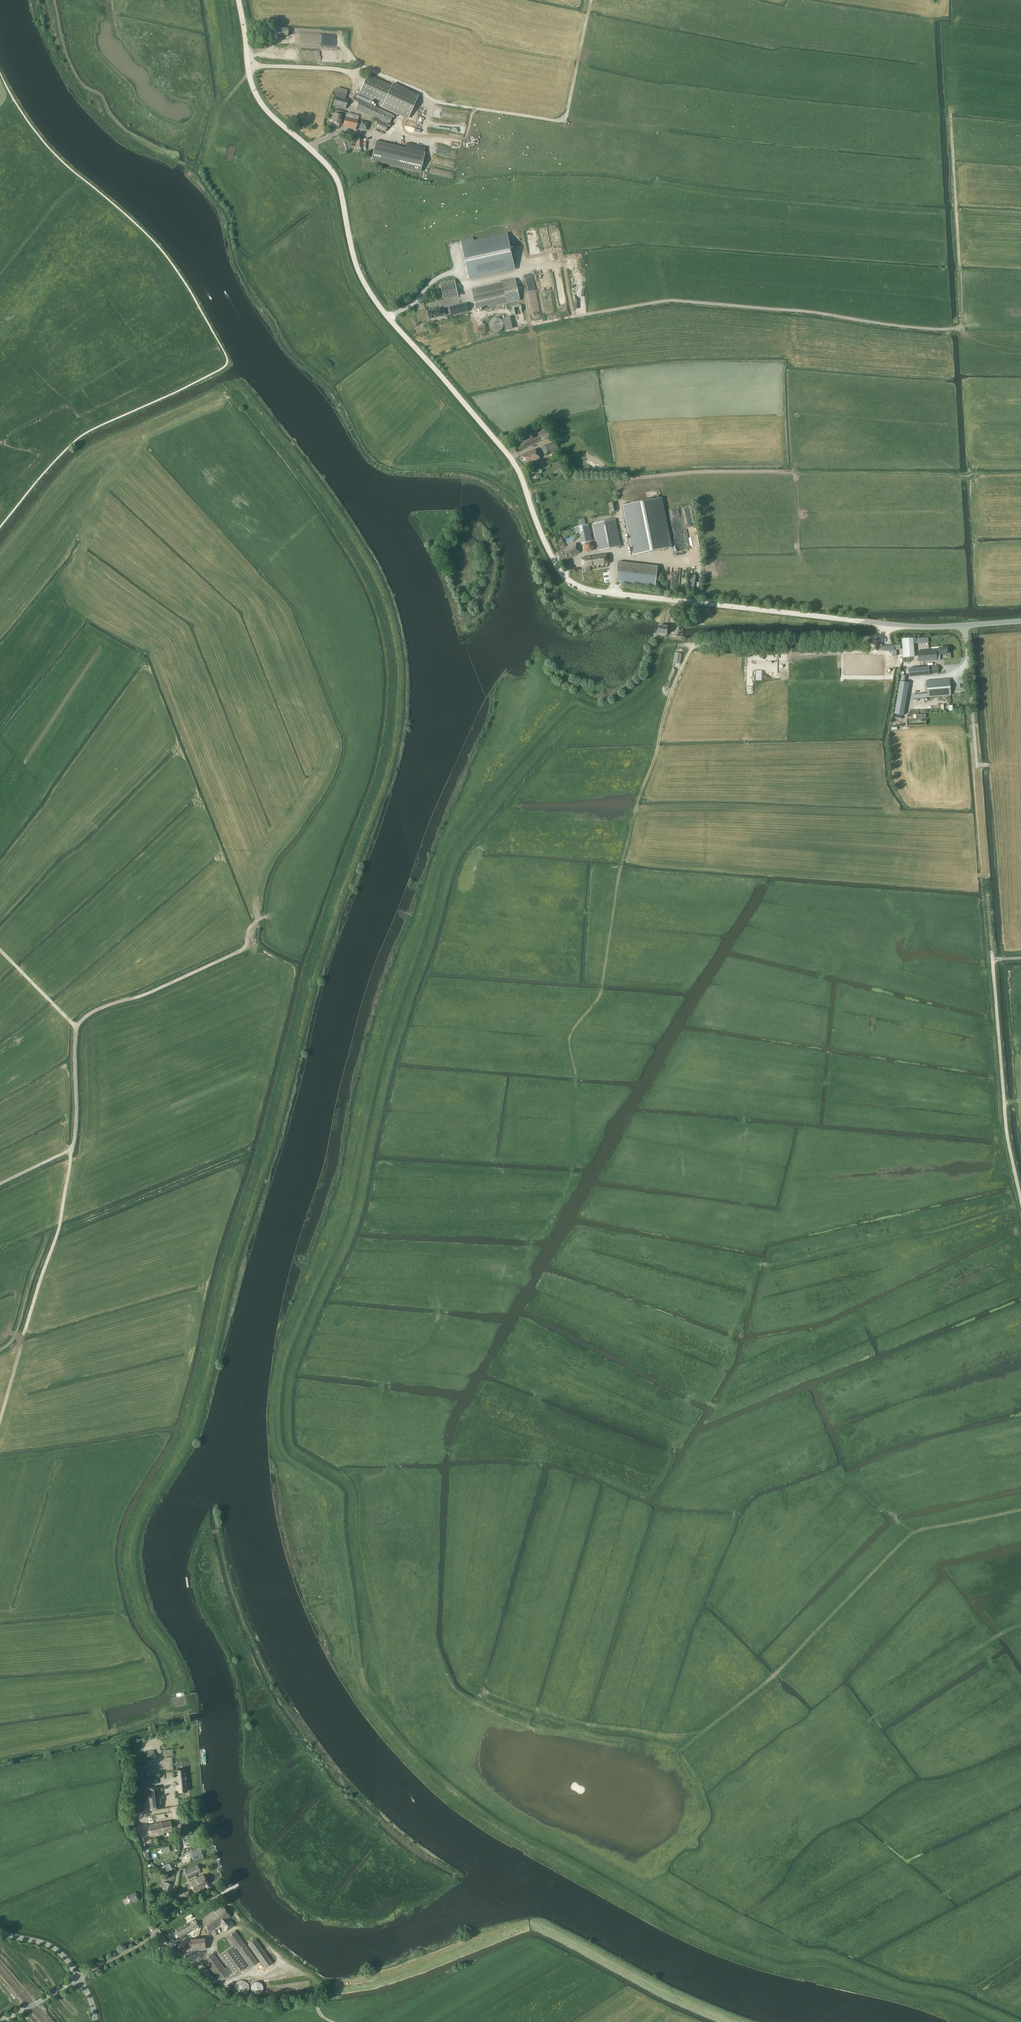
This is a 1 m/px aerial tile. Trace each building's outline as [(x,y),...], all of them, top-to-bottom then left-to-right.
[(389,125),(393,115),(368,103),(371,99),(383,105),(392,85),(369,74),(359,93),(357,98),(355,97),(354,100),(359,103),(356,109),(389,125)] [(393,83),(392,85),(383,105),(382,107),(408,119),(419,95),(393,83)] [(346,109),(349,99),(336,95),(335,99),(333,105),(346,109)] [(340,124),(342,116),(334,114),(332,123),(340,124)] [(356,129),(358,119),(345,116),(343,126),(356,129)] [(367,130),(369,122),(361,120),(359,128),(367,130)] [(385,132),(388,125),(378,120),(375,126),(385,132)] [(421,172),(425,152),(376,141),(372,161),(421,172)] [(473,238),(461,240),(469,279),(515,269),(507,234),(474,242),(473,238)] [(455,280),(440,283),(444,299),(458,295),(455,280)] [(503,282),(503,283),(472,290),(476,310),(494,305),(507,302),(507,303),(520,300),(516,280),(503,282)] [(450,307),(452,315),(468,311),(467,303),(450,307)] [(440,311),(440,309),(427,312),(429,319),(441,316),(445,315),(444,310),(442,311),(440,311)] [(490,321),(489,322),(489,324),(489,326),(490,328),(491,330),(492,331),(494,332),(496,332),(498,332),(500,332),(501,330),(502,329),(503,327),(504,325),(503,323),(503,322),(502,320),(500,319),(499,318),(497,318),(495,318),(493,318),(491,319),(490,321)] [(525,448),(533,444),(551,436),(546,424),(536,428),(539,434),(523,442),(517,445),(520,450),(525,448)] [(551,452),(548,444),(541,447),(545,454),(551,452)] [(535,449),(523,455),(527,464),(540,458),(535,449)] [(622,506),(629,541),(626,542),(627,545),(630,544),(632,555),(672,547),(662,498),(622,506)] [(616,519),(593,524),(599,550),(621,546),(616,519)] [(592,541),(590,531),(589,525),(579,527),(582,543),(592,541)] [(591,542),(586,543),(584,548),(588,552),(593,551),(595,546),(591,542)] [(562,551),(557,553),(561,561),(580,552),(576,544),(563,550),(562,550),(561,551),(562,551)] [(607,554),(582,558),(583,567),(608,563),(607,554)] [(658,566),(618,562),(616,582),(655,587),(658,566)] [(664,626),(661,625),(660,625),(659,625),(658,633),(667,634),(668,626),(664,626)] [(912,638),(902,639),(903,658),(914,657),(912,638)] [(936,649),(918,651),(919,661),(940,660),(940,654),(947,653),(947,647),(939,648),(939,650),(936,650),(936,649)] [(675,653),(674,663),(681,664),(682,654),(675,653)] [(930,674),(938,673),(937,666),(909,668),(909,677),(930,675),(930,674)] [(899,689),(895,714),(904,715),(908,690),(909,683),(905,682),(906,676),(901,675),(899,689)] [(927,681),(928,694),(912,695),(912,699),(928,697),(951,695),(950,679),(927,681)] [(911,719),(911,723),(922,722),(922,718),(926,718),(925,714),(916,715),(916,718),(911,719)] [(183,1792),(186,1791),(186,1786),(185,1786),(185,1781),(186,1781),(185,1769),(176,1770),(177,1782),(176,1782),(176,1786),(177,1786),(178,1792),(182,1792),(183,1792)] [(159,1787),(148,1789),(150,1809),(161,1808),(159,1787)] [(131,1827),(137,1825),(134,1813),(128,1814),(131,1827)] [(151,1837),(163,1834),(163,1833),(172,1831),(170,1821),(148,1825),(151,1837)] [(198,1844),(191,1846),(191,1847),(191,1848),(192,1851),(195,1861),(203,1858),(199,1845),(198,1844)] [(163,1873),(165,1874),(174,1869),(171,1864),(167,1865),(161,1869),(163,1873)] [(188,1879),(201,1873),(197,1865),(184,1871),(188,1879)] [(188,1882),(193,1891),(201,1888),(202,1888),(202,1887),(204,1886),(204,1887),(205,1886),(206,1889),(210,1887),(209,1885),(208,1884),(203,1875),(188,1882)] [(171,1885),(165,1883),(162,1889),(169,1892),(171,1885)] [(135,1893),(128,1896),(127,1898),(129,1902),(131,1903),(138,1900),(138,1896),(138,1894),(135,1893)] [(231,1921),(228,1918),(230,1916),(222,1907),(202,1922),(209,1931),(221,1923),(227,1931),(232,1927),(235,1925),(232,1920),(231,1921)] [(177,1938),(198,1926),(194,1920),(173,1932),(173,1934),(175,1937),(177,1938)] [(235,1930),(227,1936),(246,1961),(253,1956),(253,1955),(235,1930)] [(205,1938),(191,1939),(192,1944),(192,1947),(192,1951),(196,1950),(196,1947),(205,1946),(205,1938)] [(177,1945),(180,1951),(192,1945),(189,1939),(177,1945)] [(273,1962),(255,1939),(248,1944),(265,1968),(273,1962)] [(213,1953),(204,1959),(220,1981),(232,1972),(235,1974),(247,1965),(233,1946),(221,1955),(228,1966),(225,1968),(213,1953)] [(249,1984),(248,1984),(248,1983),(247,1983),(247,1982),(246,1982),(246,1981),(245,1981),(244,1981),(243,1980),(242,1980),(241,1980),(240,1981),(239,1981),(238,1981),(238,1982),(237,1982),(236,1983),(235,1984),(235,1985),(235,1986),(234,1986),(234,1987),(234,1988),(234,1989),(234,1990),(234,1991),(235,1991),(235,1992),(236,1993),(236,1994),(237,1994),(237,1995),(238,1995),(239,1995),(239,1996),(240,1996),(241,1996),(242,1996),(243,1996),(244,1996),(245,1996),(245,1995),(246,1995),(247,1995),(247,1994),(248,1994),(248,1993),(249,1992),(249,1991),(250,1990),(250,1989),(250,1988),(250,1987),(249,1986),(249,1985),(249,1984)] [(259,1982),(258,1982),(257,1982),(256,1982),(255,1982),(254,1983),(253,1983),(253,1984),(252,1984),(252,1985),(251,1986),(251,1987),(251,1988),(251,1989),(251,1990),(252,1990),(252,1991),(253,1992),(253,1993),(254,1993),(255,1993),(255,1994),(256,1994),(257,1994),(258,1994),(259,1994),(260,1993),(261,1992),(262,1992),(262,1991),(263,1991),(263,1990),(263,1989),(263,1988),(263,1987),(263,1986),(263,1985),(262,1984),(262,1983),(261,1983),(260,1982),(259,1982)]
